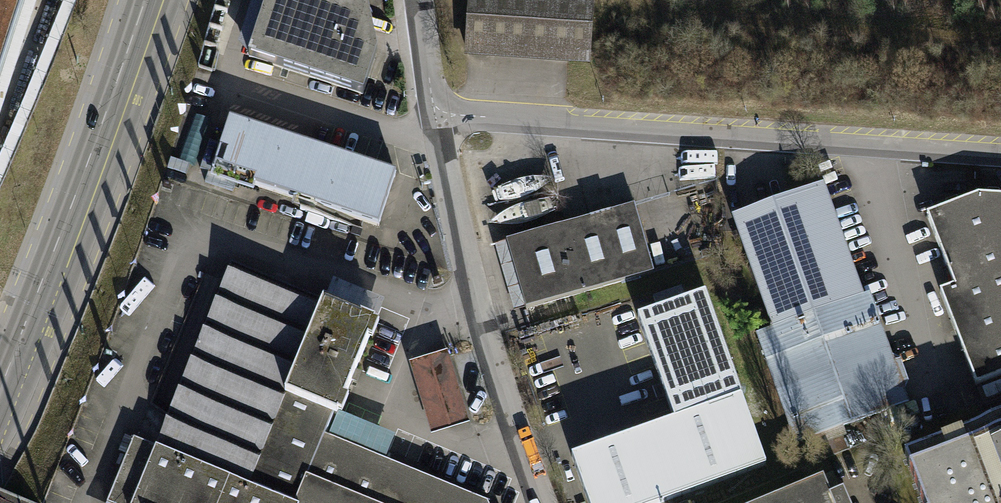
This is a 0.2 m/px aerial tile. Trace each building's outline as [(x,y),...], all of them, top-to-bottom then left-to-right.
[(26,0),(0,0),(0,79),(26,0)] [(366,0),(266,0),(248,55),(360,93),(376,44),(366,0)] [(467,50),(569,57),(588,58),(590,24),(592,0),(471,0),(467,50)] [(396,163),(230,109),(210,172),(376,226),(396,163)] [(823,185),(734,216),(774,329),(863,298),(823,185)] [(1000,374),(1000,228),(987,191),(936,211),(929,213),(957,284),(941,290),(977,384),(1000,374)] [(987,191),(1000,228),(1000,192),(987,191)] [(506,241),(526,310),(653,273),(634,205),(506,241)] [(381,329),(324,306),(225,265),(220,278),(206,273),(153,405),(166,410),(154,439),(133,430),(103,502),(484,502),(325,438),(333,418),(341,422),(348,404),(344,403),(368,344),(373,347),(381,329)] [(336,282),(330,297),(349,304),(355,289),(336,282)] [(634,322),(660,391),(671,421),(569,459),(585,502),(671,502),(768,467),(704,296),(634,322)] [(795,443),(908,403),(878,319),(871,321),(863,298),(774,329),(756,336),(795,443)] [(448,351),(408,363),(430,435),(470,423),(448,351)] [(994,502),(1000,502),(1000,430),(971,441),(994,502)] [(971,441),(907,465),(922,502),(994,502),(971,441)] [(843,493),(830,498),(823,480),(766,502),(847,502),(843,493)]
